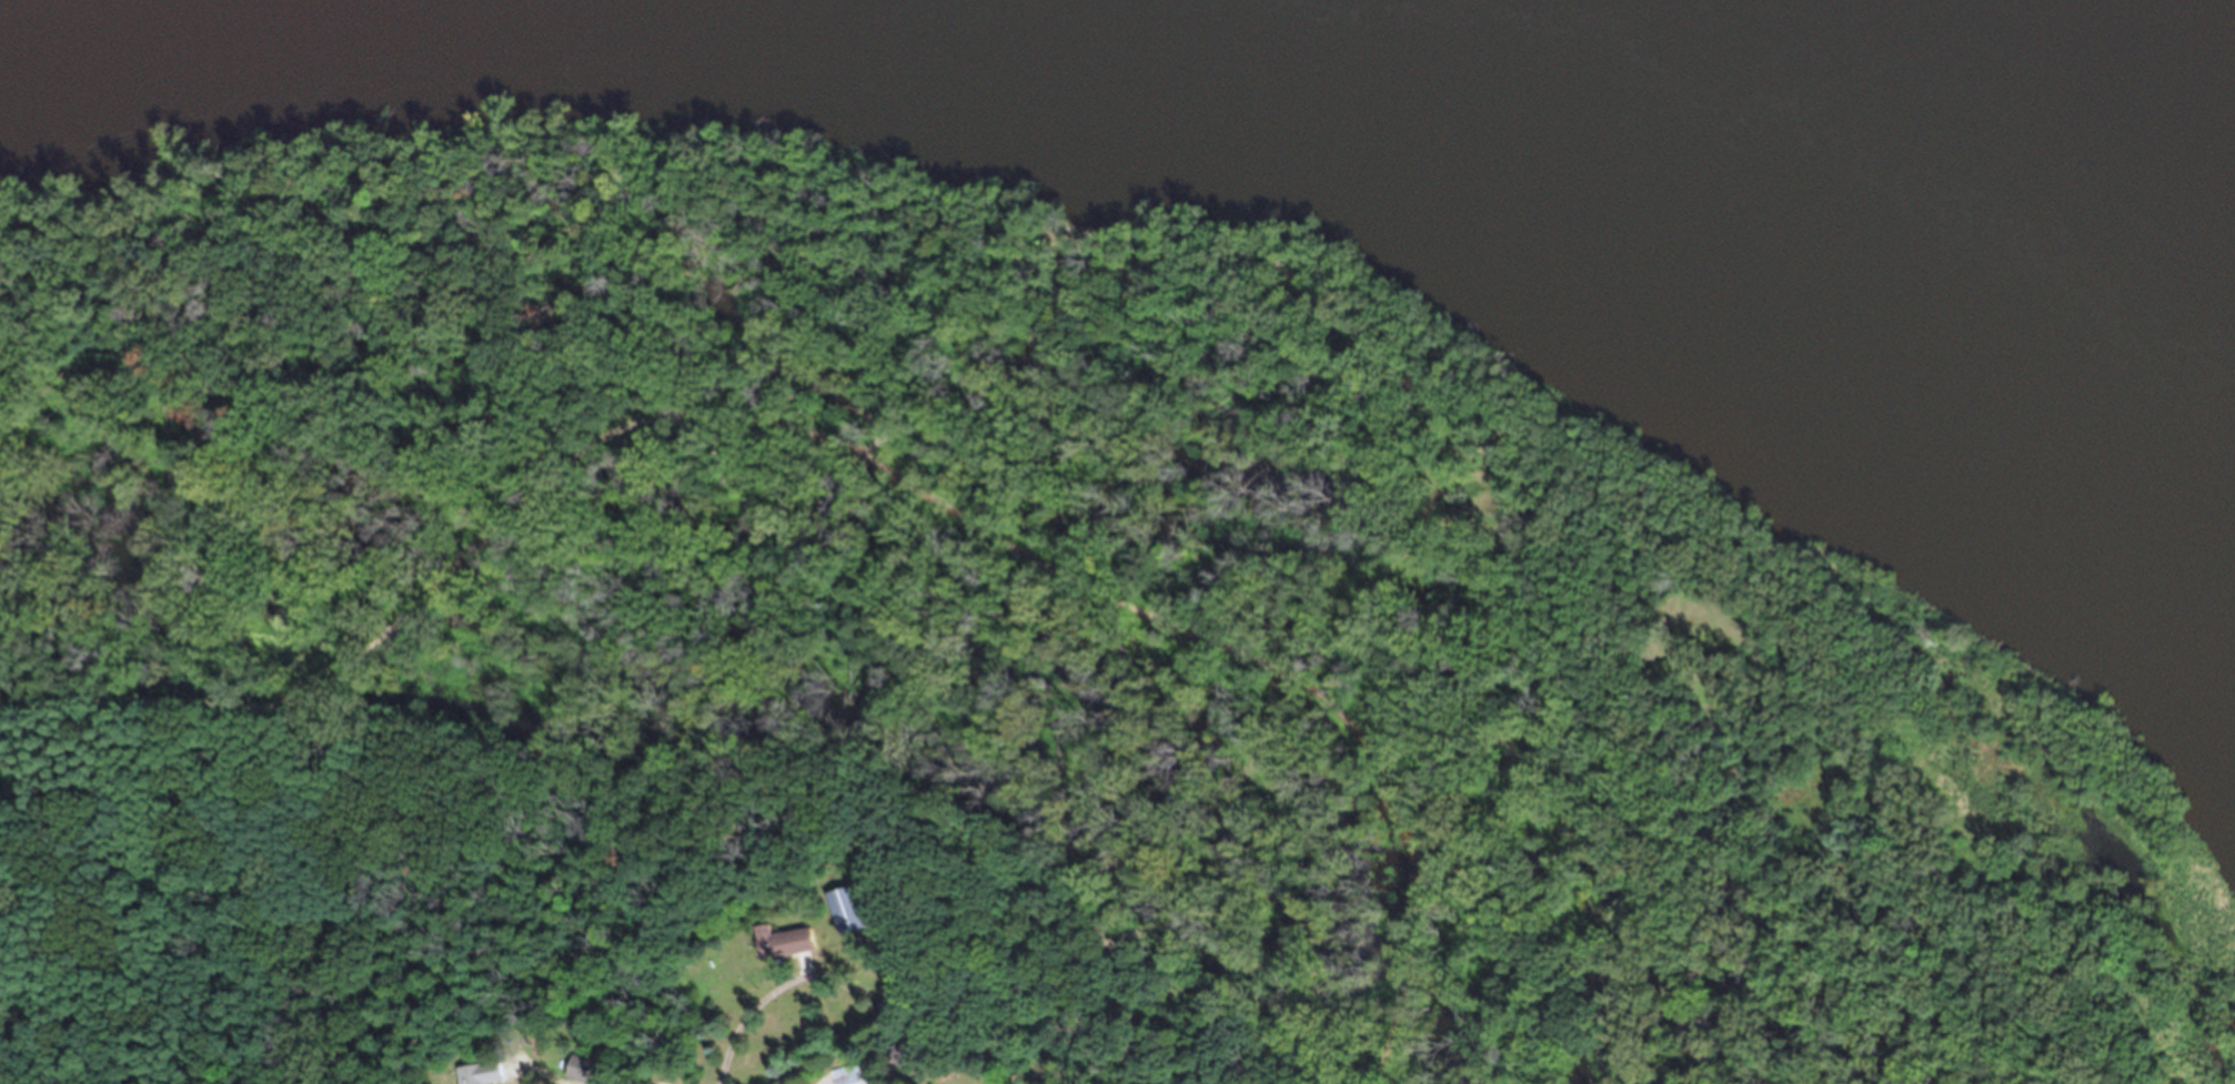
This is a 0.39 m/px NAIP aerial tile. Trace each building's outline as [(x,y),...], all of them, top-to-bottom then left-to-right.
[(831,900),(841,944),(872,937),(862,893),(831,900)] [(770,932),(753,934),(757,966),(815,960),(812,936),(771,941),(770,932)] [(455,1083),(502,1083),(500,1068),(454,1074),(455,1083)] [(863,1068),(830,1079),(831,1083),(868,1083),(863,1068)]
